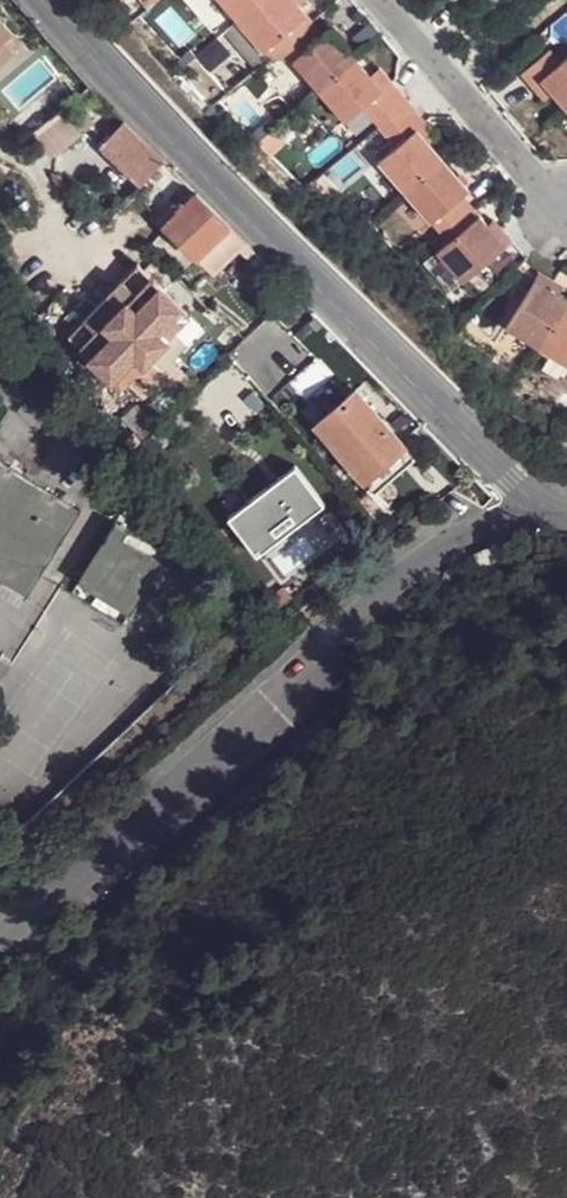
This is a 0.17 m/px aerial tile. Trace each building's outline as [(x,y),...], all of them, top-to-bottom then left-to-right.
[(266,0),(215,0),(237,25),(266,0)] [(305,19),(298,11),(291,2),(294,0),(266,0),(237,25),(262,55),(305,19)] [(298,11),(305,5),(300,0),(294,0),(291,2),(298,11)] [(283,49),(311,25),(305,19),(262,55),(268,62),(283,49)] [(22,48),(0,23),(0,68),(22,48)] [(321,93),(356,63),(328,31),(321,37),(311,25),(283,49),(321,93)] [(226,58),(214,44),(196,59),(207,73),(226,58)] [(566,109),(566,62),(564,64),(553,52),(523,78),(533,90),(544,82),(556,96),(566,109)] [(404,98),(394,85),(383,94),(370,79),(356,63),(321,93),(346,123),(349,121),(365,107),(377,121),(404,98)] [(383,94),(394,85),(381,70),(370,79),(383,94)] [(544,82),(533,90),(546,105),(556,96),(544,82)] [(383,128),(410,105),(404,98),(377,121),(383,128)] [(71,114),(67,109),(36,136),(53,157),(96,120),(83,104),(71,114)] [(416,112),(410,105),(383,128),(389,135),(416,112)] [(365,107),(349,121),(361,135),(377,121),(365,107)] [(406,194),(443,161),(429,146),(417,132),(427,124),(416,112),(389,135),(397,146),(379,163),(406,194)] [(169,164),(129,124),(106,147),(146,186),(169,164)] [(417,132),(429,146),(439,138),(427,124),(417,132)] [(444,239),(476,212),(463,197),(469,191),(443,161),(406,194),(444,239)] [(230,225),(197,191),(162,224),(210,273),(244,240),(230,225)] [(449,245),(481,217),(476,212),(444,239),(449,245)] [(514,243),(502,229),(495,235),(489,228),(481,217),(449,245),(439,254),(465,285),(514,243)] [(495,235),(502,229),(496,222),(489,228),(495,235)] [(150,276),(138,264),(69,334),(81,346),(150,276)] [(539,273),(506,329),(540,350),(566,304),(566,300),(559,295),(552,291),(557,282),(539,273)] [(191,315),(150,276),(81,346),(122,385),(150,357),(175,330),(191,315)] [(552,291),(559,295),(565,287),(557,282),(552,291)] [(540,350),(566,367),(566,304),(540,350)] [(175,330),(150,357),(163,370),(188,344),(175,330)] [(265,378),(241,346),(227,357),(250,389),(265,378)] [(169,381),(149,401),(163,415),(182,395),(169,381)] [(408,443),(360,387),(321,422),(369,476),(408,443)] [(158,423),(136,401),(121,416),(142,438),(158,423)] [(419,455),(408,443),(369,476),(380,490),(419,455)] [(0,575),(0,580),(29,598),(84,513),(1,460),(0,463),(0,551),(11,558),(0,575)] [(324,501),(295,464),(229,517),(258,554),(324,501)] [(168,557),(118,524),(81,582),(132,614),(168,557)] [(11,558),(0,551),(0,575),(11,558)] [(284,584),(271,595),(279,606),(292,595),(284,584)]
